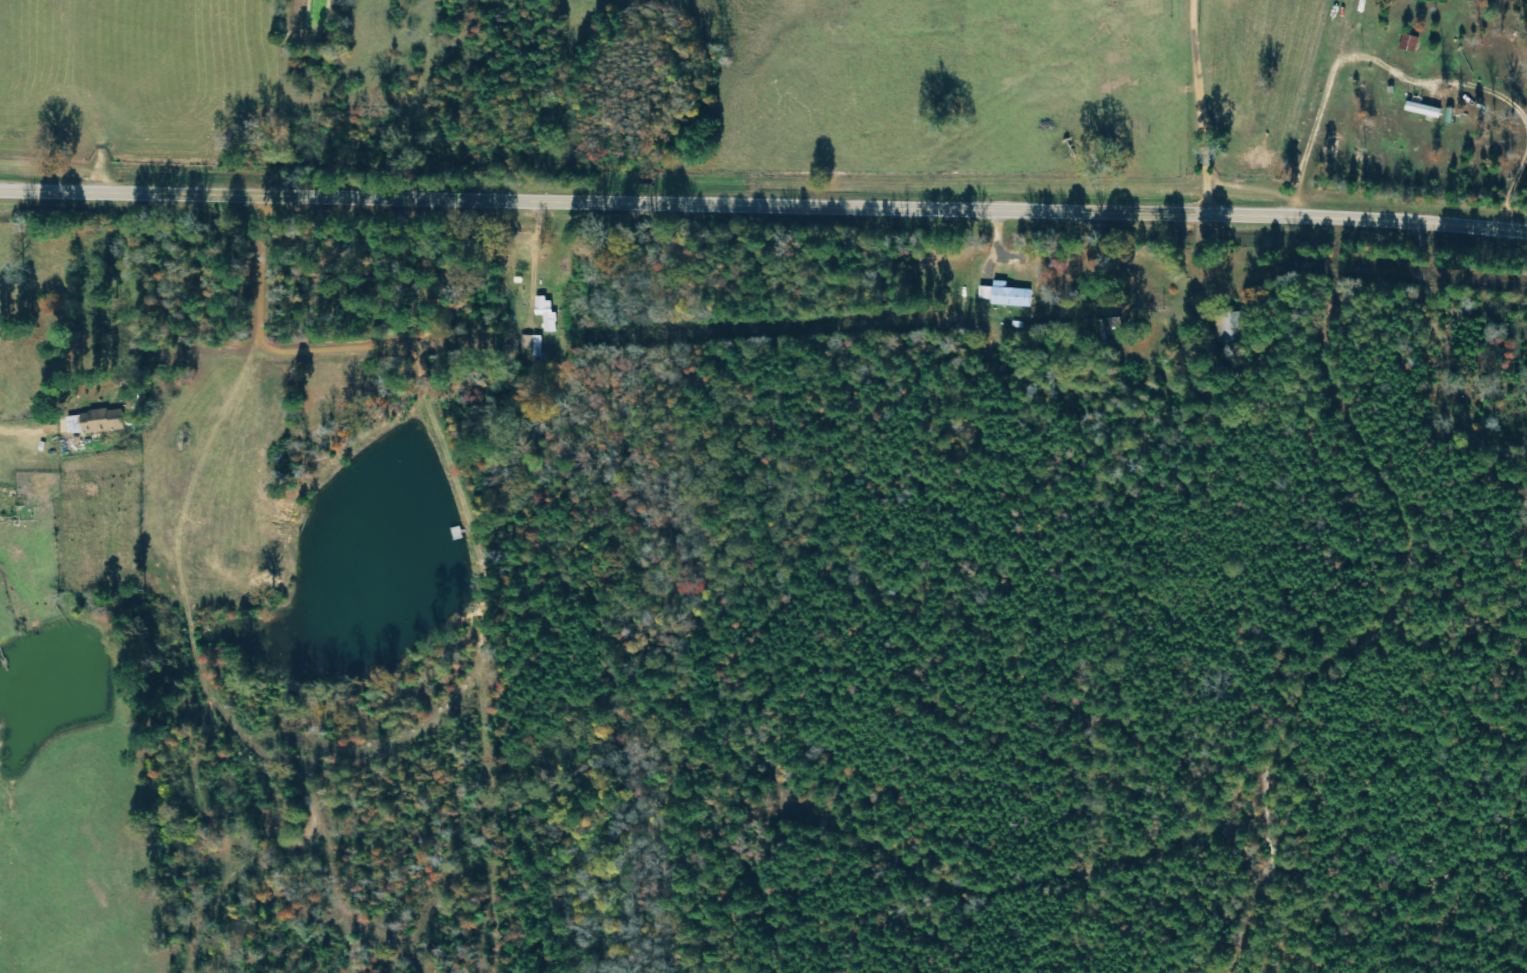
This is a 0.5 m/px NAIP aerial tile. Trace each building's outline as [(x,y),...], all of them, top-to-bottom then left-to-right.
[(1419,37),(1402,34),(1399,49),(1416,53),(1419,37)] [(979,287),(978,299),(990,300),(990,306),(1029,307),(1029,289),(1006,288),(1006,282),(993,281),(992,287),(979,287)] [(551,298),(535,299),(535,316),(543,316),(544,333),(556,333),(556,312),(551,312),(551,298)] [(1237,313),(1221,313),(1220,343),(1236,344),(1237,313)] [(69,437),(124,428),(120,408),(65,417),(69,437)]
